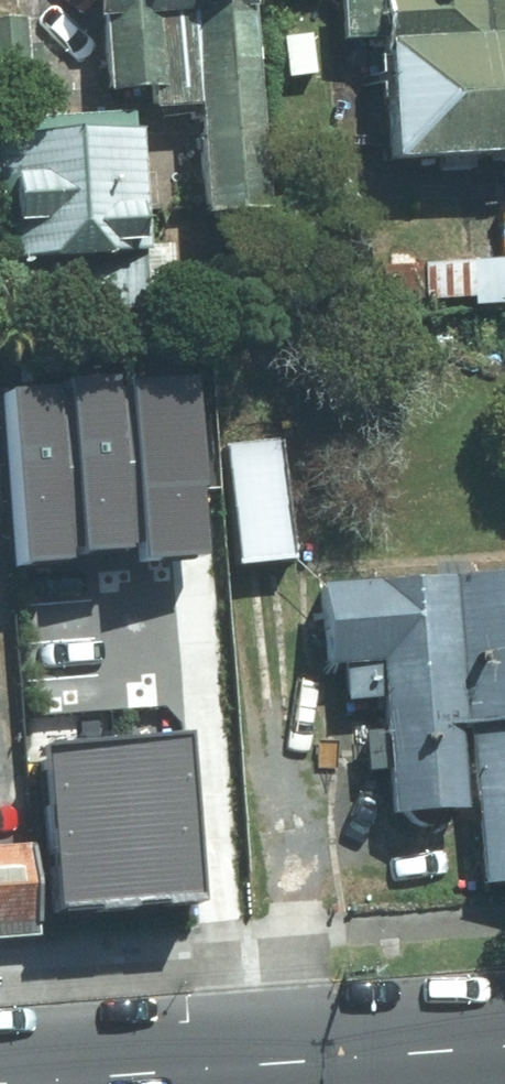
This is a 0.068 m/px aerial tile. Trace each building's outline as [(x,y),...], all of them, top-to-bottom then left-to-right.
[(275,0),(113,0),(120,89),(154,86),(156,106),(203,102),(211,195),(291,188),(275,0)] [(332,56),(387,55),(389,162),(504,160),(504,0),(331,0),(332,56)] [(0,9),(0,79),(54,80),(55,10),(0,9)] [(161,235),(156,106),(28,110),(34,254),(126,250),(129,329),(183,327),(179,234),(161,235)] [(427,254),(427,307),(504,308),(504,255),(427,254)] [(186,368),(113,372),(122,547),(197,544),(186,368)] [(113,372),(54,376),(64,550),(122,547),(113,372)] [(7,553),(64,550),(54,376),(0,379),(0,425),(7,553)] [(286,429),(234,435),(247,561),(299,555),(286,429)] [(504,870),(504,560),(325,569),(330,689),(357,688),(360,767),(380,766),(382,816),(469,812),(472,871),(504,870)] [(194,888),(177,725),(37,739),(49,902),(194,888)] [(40,845),(0,846),(0,934),(42,933),(40,845)]
